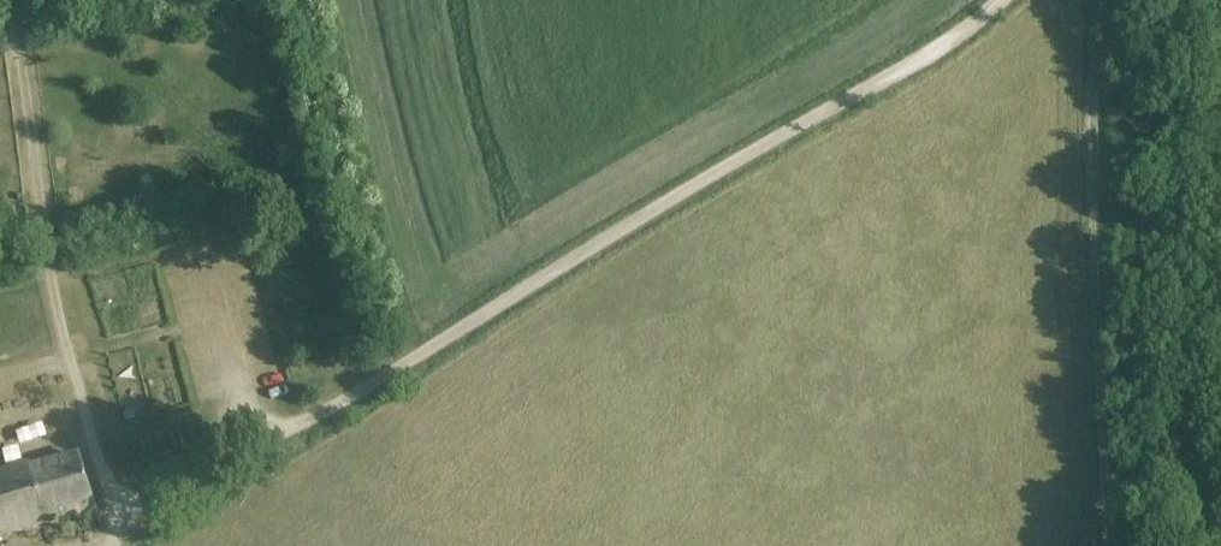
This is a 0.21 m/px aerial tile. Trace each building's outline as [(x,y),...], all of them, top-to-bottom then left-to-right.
[(277,151),(280,165),(293,162),(289,148),(277,151)] [(79,455),(30,470),(29,466),(0,475),(0,538),(95,509),(79,455)]
